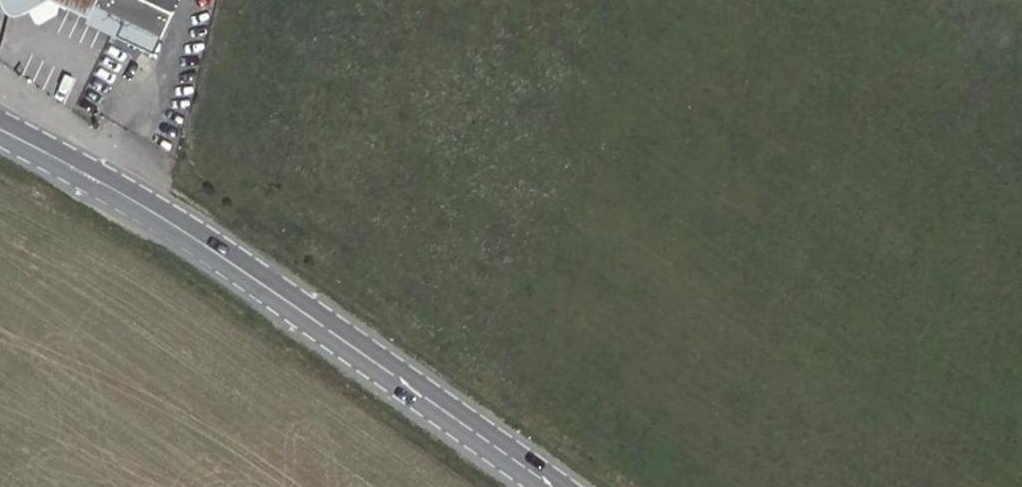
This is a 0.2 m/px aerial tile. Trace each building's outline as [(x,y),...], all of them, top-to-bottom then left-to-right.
[(6,7),(12,14),(20,12),(50,0),(1,0),(6,7)] [(91,17),(98,0),(51,0),(91,17)] [(91,17),(88,23),(155,53),(173,14),(143,0),(98,0),(91,17)] [(173,14),(179,0),(143,0),(173,14)]
